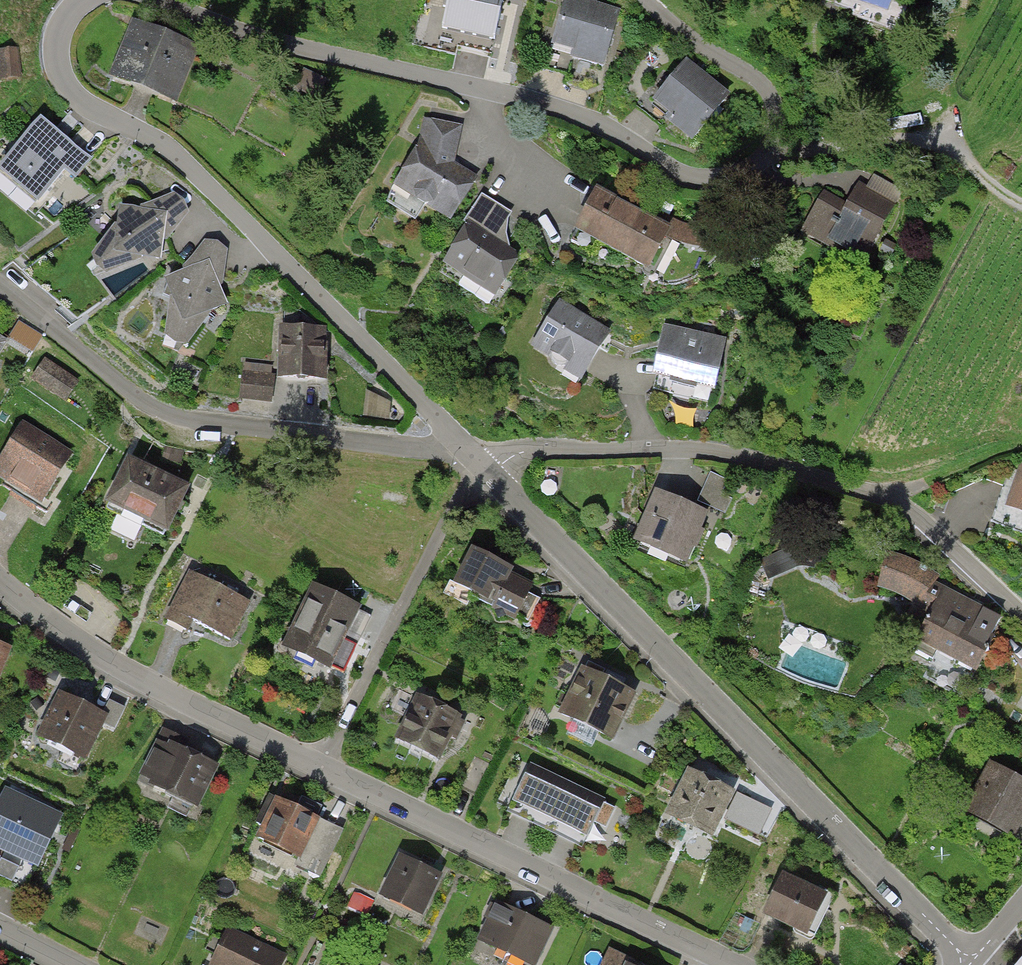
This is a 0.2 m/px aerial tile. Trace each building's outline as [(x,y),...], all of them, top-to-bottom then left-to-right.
[(413,46),(456,55),(458,46),(493,54),(506,0),(449,0),(447,9),(423,3),(413,46)] [(581,0),(565,0),(556,30),(544,26),(533,66),(568,76),(572,62),(604,71),(621,11),(581,0)] [(133,21),(109,80),(177,106),(200,47),(133,21)] [(18,48),(0,50),(0,82),(22,79),(18,48)] [(732,97),(687,60),(673,76),(663,69),(633,105),(663,129),(667,123),(693,144),(732,97)] [(424,119),(419,145),(392,188),(451,224),(479,178),(456,164),(463,126),(424,119)] [(0,168),(0,175),(39,207),(65,176),(77,185),(94,165),(40,120),(0,168)] [(824,192),(801,233),(862,267),(897,205),(859,184),(847,205),(824,192)] [(114,227),(91,258),(96,270),(106,278),(143,263),(143,261),(162,263),(164,243),(166,243),(190,214),(184,202),(174,194),(140,208),(140,211),(119,208),(117,227),(114,227)] [(597,194),(576,235),(650,272),(667,239),(676,222),(656,212),(651,221),(597,194)] [(513,214),(482,195),(463,227),(466,228),(442,266),(497,298),(518,263),(516,253),(509,248),(507,234),(509,219),(513,214)] [(684,226),(676,222),(667,239),(680,245),(694,249),(708,250),(723,249),(720,229),(708,230),(696,228),(684,226)] [(170,300),(165,339),(175,347),(188,348),(211,318),(210,316),(228,307),(221,288),(223,287),(229,251),(218,243),(205,242),(182,271),(183,274),(165,281),(172,300),(170,300)] [(564,371),(582,383),(611,334),(560,302),(531,347),(549,359),(552,363),(556,366),(560,368),(566,367),(564,371)] [(327,383),(329,329),(322,329),(301,311),(285,311),(285,329),(281,329),(278,381),(327,383)] [(17,330),(10,341),(32,355),(43,336),(19,317),(13,327),(17,330)] [(727,342),(664,328),(653,379),(656,380),(653,390),(710,402),(711,394),(716,395),(727,342)] [(10,341),(0,334),(0,357),(10,341)] [(80,383),(44,359),(30,380),(65,404),(80,383)] [(271,404),(274,375),(242,371),(239,400),(271,404)] [(0,460),(0,478),(42,505),(74,453),(24,422),(0,460)] [(127,460),(105,508),(169,537),(191,489),(127,460)] [(1021,465),(1007,506),(1021,512),(1021,465)] [(711,469),(700,501),(729,511),(741,480),(711,469)] [(702,521),(648,496),(626,544),(681,568),(702,521)] [(759,563),(767,581),(798,567),(814,570),(818,552),(797,547),(759,563)] [(516,571),(472,550),(453,590),(470,598),(469,600),(491,611),(490,614),(495,616),(498,623),(505,621),(515,625),(518,621),(529,626),(541,601),(530,596),(534,587),(513,577),(516,571)] [(974,633),(984,613),(932,586),(938,576),(910,560),(891,554),(880,590),(897,595),(914,604),(908,615),(929,626),(919,644),(976,674),(993,643),(974,633)] [(253,604),(189,573),(164,623),(189,635),(194,625),(232,645),(253,604)] [(363,609),(313,587),(286,645),(282,646),(279,649),(278,654),(282,658),(312,675),(316,668),(331,674),(350,633),(361,638),(371,616),(361,612),(363,609)] [(14,652),(0,647),(0,688),(14,652)] [(637,696),(581,669),(558,718),(613,745),(637,696)] [(87,765),(110,718),(60,694),(37,741),(87,765)] [(462,719),(416,697),(394,744),(440,765),(462,719)] [(148,791),(199,815),(221,769),(180,750),(184,741),(163,731),(140,780),(151,785),(148,791)] [(492,765),(475,756),(460,788),(477,796),(492,765)] [(616,806),(531,766),(510,811),(585,846),(588,840),(598,844),(616,806)] [(1021,820),(1021,788),(987,770),(963,816),(1011,842),(1021,820)] [(736,794),(688,772),(665,821),(713,843),(736,794)] [(5,791),(0,803),(0,855),(39,873),(64,818),(5,791)] [(343,832),(276,801),(257,843),(298,862),(295,870),(321,882),(343,832)] [(444,878),(400,857),(380,900),(423,921),(444,878)] [(783,876),(763,920),(808,940),(810,937),(815,939),(835,896),(825,891),(823,894),(783,876)] [(496,903),(494,907),(491,906),(484,921),(487,922),(477,945),(519,964),(541,964),(556,931),(496,903)] [(288,957),(228,928),(211,964),(284,964),(288,957)] [(630,959),(609,950),(602,964),(627,964),(630,959)]
